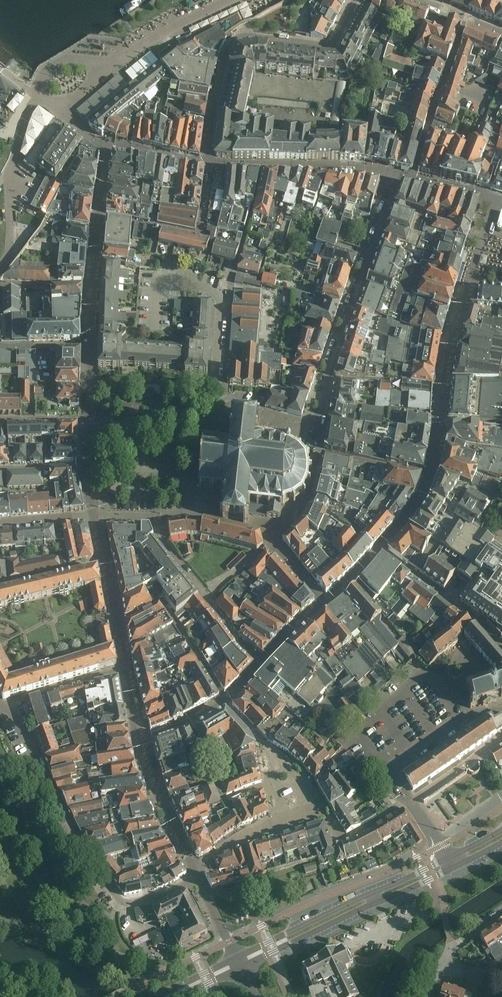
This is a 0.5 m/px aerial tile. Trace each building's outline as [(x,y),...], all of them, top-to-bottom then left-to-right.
[(327,0),(324,0),(320,9),(337,17),(338,17),(337,17),(342,8),(327,0)] [(372,6),(373,6),(379,9),(382,0),(389,3),(390,0),(374,0),(372,6)] [(399,0),(390,0),(389,3),(385,12),(393,15),(392,16),(393,16),(399,0)] [(406,2),(400,0),(399,0),(393,16),(397,18),(400,19),(406,2)] [(470,0),(451,0),(450,3),(467,9),(470,0)] [(484,0),(470,0),(467,9),(469,10),(480,15),(484,0)] [(501,6),(501,2),(501,0),(484,0),(480,15),(482,16),(482,15),(495,21),(500,6),(501,6)] [(407,22),(414,5),(406,2),(400,19),(407,22)] [(337,17),(320,9),(317,5),(311,17),(314,18),(333,26),(337,17)] [(382,16),(362,5),(357,15),(371,23),(374,18),(379,20),(382,16)] [(415,25),(422,8),(414,5),(407,22),(415,25)] [(423,25),(428,11),(422,8),(415,25),(422,27),(423,25)] [(223,36),(241,24),(244,23),(238,13),(216,25),(209,26),(191,36),(192,36),(195,43),(196,43),(203,51),(219,57),(221,49),(227,39),(223,36)] [(371,23),(357,15),(352,25),(367,32),(369,27),(375,30),(377,26),(371,23)] [(333,26),(314,18),(310,27),(312,27),(311,37),(327,38),(329,35),(333,26)] [(452,48),(459,31),(461,24),(449,19),(443,33),(439,43),(432,40),(427,54),(447,61),(452,48)] [(372,35),(367,32),(352,25),(347,35),(367,45),(372,35)] [(439,43),(443,33),(423,25),(422,27),(420,33),(414,50),(427,54),(432,40),(439,43)] [(481,51),(487,35),(468,27),(462,43),(474,48),(481,51)] [(386,46),(390,35),(376,29),(371,39),(386,46)] [(347,35),(343,44),(357,52),(360,46),(366,49),(368,45),(367,45),(347,35)] [(493,56),(500,41),(487,35),(481,51),(493,56)] [(203,51),(196,43),(195,43),(192,36),(177,42),(181,49),(177,51),(185,61),(216,67),(219,57),(203,51)] [(500,41),(493,56),(490,65),(495,68),(494,71),(501,74),(501,42),(500,41)] [(476,58),(471,56),(474,48),(462,43),(457,58),(469,62),(468,65),(473,67),(474,63),(476,58)] [(363,55),(357,52),(343,44),(338,54),(343,62),(347,72),(352,62),(358,65),(363,55)] [(374,48),(382,52),(384,47),(376,44),(374,48)] [(265,72),(267,46),(257,45),(235,49),(230,61),(229,65),(253,70),(265,72)] [(392,56),(394,47),(388,45),(383,61),(384,61),(394,64),(410,68),(412,61),(392,56)] [(289,74),(292,49),(267,46),(265,72),(285,74),(289,74)] [(213,78),(215,70),(216,67),(185,61),(177,51),(176,51),(170,48),(156,59),(160,64),(161,65),(170,76),(161,83),(171,85),(209,93),(212,78),(213,78)] [(314,68),(316,51),(292,49),(289,74),(313,77),(314,75),(314,68)] [(325,69),(327,53),(316,51),(314,68),(314,75),(318,75),(319,68),(325,69)] [(342,73),(343,62),(338,54),(327,53),(325,69),(335,70),(335,73),(342,73)] [(379,63),(381,57),(376,54),(373,60),(379,63)] [(463,82),(468,65),(469,62),(457,58),(450,78),(463,82)] [(440,77),(445,65),(431,59),(429,65),(424,63),(421,71),(440,77)] [(102,130),(118,117),(129,107),(134,112),(136,114),(139,112),(148,101),(144,96),(161,83),(170,76),(161,65),(160,64),(135,83),(136,84),(130,89),(126,88),(88,119),(88,124),(90,127),(98,133),(103,136),(105,132),(102,130)] [(340,159),(341,142),(335,142),(335,137),(316,137),(316,142),(310,141),(312,127),(285,123),(283,138),(273,137),(275,121),(248,118),(248,120),(243,120),(253,72),(253,70),(229,65),(218,115),(214,156),(233,159),(269,159),(306,159),(340,159)] [(437,87),(440,77),(421,71),(410,68),(408,73),(415,75),(414,81),(419,83),(419,82),(437,87)] [(338,126),(345,82),(289,76),(289,74),(285,74),(285,76),(253,72),(244,115),(338,126)] [(355,72),(353,81),(370,83),(371,74),(355,72)] [(455,106),(463,82),(450,78),(442,101),(455,106)] [(437,87),(419,82),(419,83),(414,97),(431,102),(437,87)] [(207,103),(209,93),(171,85),(167,100),(181,103),(181,102),(186,103),(199,105),(200,102),(207,103)] [(501,113),(501,95),(498,93),(491,110),(499,113),(497,119),(495,124),(501,127),(501,116),(501,115),(501,113)] [(431,102),(414,97),(407,95),(405,104),(413,106),(412,110),(428,113),(431,102)] [(460,108),(455,106),(442,101),(442,102),(438,110),(455,117),(457,117),(460,108)] [(205,119),(205,113),(207,106),(199,105),(186,103),(185,109),(183,114),(205,119)] [(183,114),(185,109),(167,104),(166,107),(166,109),(168,110),(183,114)] [(165,122),(168,110),(166,109),(166,107),(156,105),(155,116),(152,145),(163,148),(167,122),(165,122)] [(128,140),(134,112),(129,107),(118,117),(124,121),(117,137),(119,138),(128,140)] [(372,162),(380,117),(381,112),(372,110),(370,124),(364,160),(372,162)] [(421,137),(424,129),(428,113),(412,110),(411,113),(408,123),(406,133),(403,143),(397,166),(412,170),(421,137)] [(455,117),(438,110),(434,120),(451,127),(455,117)] [(401,121),(408,123),(411,113),(403,111),(403,114),(401,121)] [(143,143),(143,120),(144,115),(141,114),(135,118),(132,141),(143,143)] [(152,145),(155,116),(146,115),(144,115),(143,120),(143,143),(152,145)] [(179,152),(185,123),(181,122),(182,117),(176,116),(176,119),(171,150),(179,152)] [(117,137),(124,121),(118,117),(102,130),(105,132),(117,137)] [(397,133),(401,121),(380,117),(372,162),(388,165),(395,139),(397,133)] [(486,133),(491,120),(484,117),(479,130),(480,131),(486,133)] [(495,124),(497,119),(492,117),(491,120),(486,133),(491,135),(501,139),(501,127),(495,124)] [(171,150),(176,119),(169,118),(168,123),(167,122),(163,148),(171,150)] [(189,153),(194,124),(196,125),(197,120),(195,120),(186,118),(185,123),(179,152),(180,153),(181,152),(189,154),(189,153)] [(68,175),(81,150),(90,155),(96,156),(97,151),(83,142),(64,128),(65,127),(55,120),(47,132),(46,132),(44,134),(44,135),(35,149),(34,149),(32,150),(32,152),(24,163),(35,172),(38,168),(48,175),(32,207),(48,214),(50,208),(54,202),(62,186),(68,175)] [(199,156),(203,126),(204,126),(204,122),(197,120),(196,125),(194,124),(189,153),(199,156)] [(439,176),(455,140),(459,132),(450,129),(451,127),(434,120),(431,128),(442,132),(440,136),(443,137),(437,152),(429,174),(439,176)] [(364,160),(370,124),(350,122),(349,128),(342,127),(341,142),(340,159),(340,160),(364,161),(364,160)] [(437,152),(443,137),(440,136),(442,132),(431,128),(429,133),(428,138),(427,138),(426,142),(427,142),(425,148),(437,152)] [(476,185),(483,168),(479,166),(485,151),(495,154),(496,151),(486,147),(491,135),(486,133),(480,131),(476,141),(469,139),(466,146),(455,140),(439,176),(476,185)] [(491,135),(486,147),(496,151),(501,152),(501,139),(491,135)] [(397,166),(403,143),(401,143),(402,141),(395,139),(388,165),(394,166),(397,166)] [(429,174),(437,152),(425,148),(419,171),(429,174)] [(96,182),(99,156),(96,156),(90,155),(81,150),(68,175),(96,182)] [(135,171),(135,156),(115,153),(112,155),(111,163),(110,166),(135,171)] [(499,160),(494,158),(492,165),(498,168),(497,171),(490,189),(501,193),(501,153),(499,160)] [(143,181),(147,158),(135,156),(135,171),(135,180),(143,181)] [(153,188),(157,160),(147,158),(143,181),(141,197),(138,219),(148,221),(151,204),(151,201),(153,188)] [(162,190),(166,161),(158,160),(157,160),(153,188),(162,190)] [(157,223),(195,230),(204,168),(166,161),(162,190),(153,188),(151,201),(151,204),(160,205),(157,223)] [(135,180),(135,171),(110,166),(109,178),(135,182),(135,180)] [(483,187),(489,170),(483,168),(476,185),(483,187)] [(234,207),(238,171),(227,169),(226,190),(223,205),(217,228),(228,232),(228,231),(234,207)] [(490,189),(497,171),(490,169),(489,170),(483,187),(490,189)] [(244,205),(249,171),(241,171),(238,171),(234,207),(228,231),(237,233),(243,235),(251,207),(244,205)] [(254,201),(258,182),(260,171),(249,171),(244,205),(251,207),(254,201)] [(270,205),(278,172),(277,172),(277,173),(263,172),(257,200),(259,201),(259,198),(266,200),(265,204),(270,205)] [(284,204),(292,172),(278,172),(270,205),(267,225),(275,227),(276,224),(277,219),(279,214),(280,209),(281,203),(284,204)] [(299,193),(304,172),(295,172),(292,172),(284,204),(283,205),(295,208),(299,193)] [(305,195),(312,173),(304,172),(299,193),(305,195)] [(324,185),(328,174),(312,173),(305,195),(302,205),(314,209),(323,184),(324,185)] [(333,203),(342,175),(328,174),(324,185),(318,201),(323,203),(324,200),(333,203)] [(94,193),(96,182),(68,175),(62,186),(71,188),(71,189),(94,193)] [(345,210),(355,176),(342,175),(333,203),(332,207),(345,210)] [(352,217),(353,214),(365,177),(356,176),(355,176),(345,210),(344,214),(352,217)] [(377,198),(382,180),(379,179),(380,179),(366,177),(365,177),(353,214),(357,215),(361,216),(361,215),(369,217),(373,201),(373,198),(374,198),(377,198)] [(134,191),(135,182),(109,178),(109,179),(108,187),(134,191)] [(406,245),(418,249),(421,240),(425,226),(424,226),(427,217),(436,190),(426,187),(425,187),(424,187),(410,184),(410,183),(410,184),(404,183),(404,182),(401,184),(394,205),(393,208),(387,226),(384,236),(393,239),(394,238),(396,239),(395,241),(406,245)] [(139,192),(134,191),(108,187),(107,199),(120,201),(119,206),(126,207),(125,216),(138,219),(141,197),(138,196),(139,192)] [(93,201),(94,193),(71,189),(70,197),(93,201)] [(446,192),(436,190),(427,217),(436,221),(438,215),(446,192)] [(446,191),(446,192),(438,215),(444,216),(445,213),(449,214),(452,203),(455,203),(458,195),(446,191)] [(479,200),(458,195),(455,203),(452,203),(449,214),(445,213),(444,216),(438,215),(436,221),(435,223),(447,227),(451,215),(461,218),(464,219),(465,218),(467,218),(467,217),(473,219),(474,217),(479,200)] [(91,213),(93,201),(70,197),(70,198),(71,198),(71,204),(54,202),(50,208),(57,209),(57,208),(91,213)] [(267,225),(270,205),(265,204),(266,200),(259,198),(259,201),(257,200),(253,215),(251,222),(267,226),(267,225)] [(125,216),(126,207),(119,206),(120,201),(107,199),(106,213),(125,216)] [(89,226),(91,214),(91,213),(57,208),(57,209),(50,208),(48,214),(70,216),(69,224),(89,226)] [(322,208),(318,215),(324,217),(327,210),(322,208)] [(301,211),(293,209),(291,217),(291,218),(299,220),(301,211)] [(470,229),(459,225),(461,218),(451,215),(447,227),(435,223),(436,221),(427,217),(424,226),(425,226),(421,240),(429,242),(438,239),(443,241),(444,238),(459,242),(465,244),(470,229)] [(129,252),(133,223),(106,217),(104,248),(129,252)] [(470,229),(473,219),(467,217),(467,218),(465,218),(464,219),(461,218),(459,225),(470,229)] [(342,243),(346,228),(324,221),(316,242),(323,245),(334,248),(337,241),(342,243)] [(87,251),(88,244),(89,230),(60,224),(54,223),(50,236),(52,237),(51,242),(53,246),(61,246),(87,251)] [(139,240),(141,224),(136,223),(133,239),(139,240)] [(175,247),(178,232),(162,228),(159,243),(175,247)] [(191,250),(194,236),(178,232),(175,247),(191,250)] [(213,246),(215,239),(210,237),(209,239),(194,236),(191,250),(206,254),(208,244),(213,246)] [(392,249),(403,253),(404,250),(406,245),(395,241),(396,239),(394,238),(393,239),(384,236),(380,245),(392,249)] [(443,241),(438,239),(429,242),(428,245),(431,246),(432,245),(462,254),(465,244),(459,242),(444,238),(443,241)] [(223,259),(228,242),(216,239),(212,255),(223,259)] [(421,252),(459,264),(462,254),(432,245),(431,246),(428,245),(429,242),(421,240),(418,249),(406,245),(404,250),(420,256),(421,252)] [(235,262),(240,245),(228,242),(223,259),(235,262)] [(353,267),(357,256),(334,248),(323,245),(318,258),(321,259),(332,262),(353,267)] [(459,264),(421,252),(420,256),(404,250),(403,253),(392,249),(380,245),(379,247),(387,250),(386,252),(396,256),(393,262),(404,266),(406,266),(412,267),(417,268),(427,270),(437,272),(435,278),(456,284),(461,265),(459,264)] [(86,261),(87,251),(61,246),(59,257),(86,261)] [(387,250),(379,247),(370,274),(358,308),(357,308),(357,309),(381,318),(389,294),(392,293),(396,294),(406,266),(404,266),(393,262),(396,256),(386,252),(387,250)] [(134,260),(135,253),(129,252),(104,248),(103,262),(120,265),(128,266),(128,259),(134,260)] [(85,270),(86,261),(59,257),(58,269),(59,269),(85,270)] [(258,275),(261,263),(260,262),(260,259),(254,257),(253,260),(241,257),(238,270),(258,275)] [(18,281),(19,267),(19,260),(17,260),(2,280),(18,281)] [(330,270),(319,267),(320,265),(313,263),(313,261),(308,260),(304,273),(317,276),(319,270),(325,271),(323,278),(347,284),(350,274),(337,271),(337,270),(330,268),(330,270)] [(119,271),(120,265),(103,262),(102,274),(128,276),(128,272),(119,271)] [(353,267),(332,262),(330,268),(337,270),(337,271),(350,274),(353,267)] [(42,282),(43,266),(44,263),(36,263),(35,268),(34,282),(42,282)] [(50,282),(51,273),(51,267),(43,266),(42,282),(43,282),(50,282)] [(453,292),(456,284),(435,278),(437,272),(427,270),(417,268),(412,267),(406,266),(396,294),(401,296),(401,295),(412,298),(415,290),(418,281),(453,292)] [(26,281),(27,268),(19,267),(18,281),(26,281)] [(34,282),(35,268),(27,268),(26,281),(34,282)] [(50,282),(59,281),(59,269),(58,269),(58,273),(54,273),(51,273),(50,282)] [(85,276),(85,270),(59,269),(59,281),(84,281),(85,276)] [(118,286),(119,279),(128,280),(128,276),(102,274),(101,285),(118,286)] [(266,274),(263,283),(280,288),(283,278),(266,274)] [(343,294),(347,284),(323,278),(321,287),(326,288),(325,289),(343,294)] [(453,292),(418,281),(415,290),(412,298),(448,310),(449,306),(453,292)] [(118,292),(118,286),(101,285),(101,286),(101,296),(127,297),(127,293),(118,292)] [(343,294),(325,289),(326,288),(321,287),(318,286),(317,286),(315,293),(309,292),(309,295),(315,297),(326,300),(340,304),(343,294)] [(83,288),(51,290),(52,303),(82,301),(82,300),(83,288)] [(478,288),(477,306),(479,306),(479,314),(483,314),(481,328),(501,334),(501,291),(478,288)] [(45,302),(43,302),(44,320),(44,324),(44,325),(80,324),(82,301),(52,303),(51,290),(51,289),(44,289),(45,302)] [(259,318),(260,307),(260,305),(261,294),(261,291),(243,290),(243,293),(234,292),(233,305),(232,305),(232,316),(229,353),(232,353),(232,355),(237,361),(237,368),(228,368),(228,383),(230,383),(230,384),(241,385),(241,384),(243,385),(254,386),(254,385),(256,385),(256,386),(267,387),(267,386),(269,386),(270,371),(281,372),(282,355),(259,353),(259,349),(257,349),(258,331),(259,320),(259,318)] [(19,291),(3,291),(4,315),(14,315),(20,315),(20,314),(19,291)] [(448,310),(412,298),(401,295),(401,296),(396,294),(392,293),(389,294),(381,318),(405,327),(405,328),(422,332),(422,331),(441,335),(447,311),(448,310)] [(118,308),(118,301),(127,301),(127,297),(101,296),(100,307),(118,308)] [(332,327),(340,304),(326,300),(321,313),(308,309),(305,321),(309,322),(332,327)] [(211,314),(212,303),(185,301),(185,306),(194,306),(193,313),(211,314)] [(479,306),(477,306),(473,306),(473,305),(470,305),(463,331),(465,332),(500,341),(501,334),(481,328),(483,314),(479,314),(479,306)] [(117,314),(118,308),(100,307),(100,318),(126,319),(126,314),(117,314)] [(434,374),(441,335),(422,331),(422,332),(405,328),(405,327),(381,318),(357,309),(353,318),(367,324),(364,332),(368,333),(369,332),(389,339),(386,354),(372,351),(371,357),(369,362),(370,362),(370,366),(434,374)] [(210,325),(211,314),(193,313),(193,320),(184,319),(184,323),(210,325)] [(20,315),(14,315),(14,341),(28,341),(80,340),(81,340),(80,325),(80,324),(44,325),(27,325),(27,314),(20,314),(20,315)] [(126,323),(126,319),(100,318),(100,321),(100,328),(117,329),(117,322),(126,323)] [(364,332),(367,324),(353,318),(350,327),(351,327),(364,332)] [(322,357),(329,336),(332,327),(309,322),(306,332),(303,332),(298,353),(322,357)] [(210,336),(210,325),(184,323),(183,327),(192,328),(192,334),(210,336)] [(368,333),(364,332),(351,327),(349,335),(348,339),(364,345),(368,333)] [(122,342),(122,337),(124,332),(125,329),(117,329),(100,328),(98,367),(121,368),(121,365),(185,370),(184,373),(207,375),(210,336),(192,334),(183,334),(183,337),(186,342),(186,347),(186,353),(121,348),(121,342),(122,342)] [(500,341),(465,332),(464,335),(462,334),(460,347),(457,347),(452,379),(501,379),(501,334),(500,341)] [(372,351),(373,349),(364,345),(348,339),(344,348),(371,357),(372,351)] [(371,357),(344,348),(341,358),(355,361),(356,361),(359,362),(360,359),(369,362),(371,357)] [(80,372),(81,350),(57,350),(56,372),(80,372)] [(317,370),(322,357),(298,353),(293,367),(297,367),(309,369),(317,370)] [(366,380),(367,373),(368,366),(366,366),(367,363),(359,362),(356,361),(355,361),(341,358),(334,376),(366,380)] [(434,374),(370,366),(368,366),(367,373),(366,380),(378,381),(380,382),(391,383),(405,384),(405,385),(432,387),(432,386),(434,374)] [(309,393),(317,370),(309,369),(297,367),(291,388),(309,393)] [(80,384),(80,373),(80,372),(56,372),(56,385),(80,384)] [(356,394),(358,381),(348,380),(348,381),(335,379),(333,390),(339,391),(338,393),(344,394),(345,392),(347,392),(347,396),(356,397),(356,394)] [(452,379),(448,420),(455,420),(479,421),(501,423),(501,379),(452,379)] [(21,404),(29,404),(29,380),(21,380),(20,399),(0,399),(0,414),(21,414),(21,404)] [(430,414),(431,397),(390,393),(391,383),(380,382),(378,381),(376,398),(375,408),(430,414)] [(405,384),(391,383),(390,393),(431,397),(432,387),(405,385),(405,384)] [(79,402),(80,388),(58,388),(58,401),(69,402),(69,406),(78,406),(78,402),(79,402)] [(360,400),(360,395),(356,394),(356,397),(347,396),(347,392),(345,392),(344,394),(338,393),(339,391),(333,390),(331,405),(349,407),(349,405),(355,405),(356,400),(360,400)] [(301,416),(309,395),(294,391),(293,397),(270,392),(266,407),(280,410),(301,416)] [(355,422),(357,406),(355,405),(349,405),(349,407),(331,405),(330,410),(329,418),(355,422)] [(430,420),(430,414),(375,408),(362,406),(360,422),(366,423),(430,431),(430,420)] [(254,418),(236,415),(236,413),(234,412),(234,415),(231,415),(230,417),(234,417),(232,428),(229,427),(229,429),(232,430),(232,432),(231,432),(230,433),(227,433),(226,435),(231,435),(231,440),(230,440),(230,441),(229,441),(228,444),(218,443),(219,439),(217,439),(216,442),(207,441),(207,438),(205,438),(205,440),(201,440),(200,443),(202,443),(202,452),(200,452),(199,455),(201,455),(200,472),(198,472),(198,476),(200,476),(199,485),(197,484),(197,487),(200,487),(200,490),(202,490),(202,488),(212,489),(212,491),(214,492),(214,489),(224,490),(223,493),(225,493),(225,494),(225,497),(224,497),(223,498),(219,497),(219,500),(226,501),(225,504),(222,503),(222,506),(225,506),(223,516),(220,516),(220,518),(223,518),(222,520),(225,521),(225,519),(244,521),(243,524),(245,524),(246,521),(249,521),(249,519),(246,519),(247,515),(267,518),(267,517),(280,519),(281,507),(283,507),(284,505),(284,504),(284,503),(292,500),(294,503),(295,502),(294,499),(302,494),(304,496),(306,494),(303,492),(307,483),(310,484),(310,482),(308,481),(309,471),(312,471),(311,469),(308,469),(307,459),(310,458),(309,456),(306,457),(299,450),(301,448),(300,446),(300,444),(300,443),(299,443),(298,443),(292,440),(292,439),(291,439),(289,440),(288,440),(288,437),(286,436),(286,439),(277,438),(277,435),(275,435),(275,438),(266,437),(266,434),(264,434),(264,437),(255,436),(255,432),(258,433),(258,430),(255,430),(256,420),(259,420),(259,418),(257,418),(257,415),(255,415),(254,418)] [(357,435),(358,425),(328,420),(323,449),(328,450),(347,454),(349,443),(355,445),(357,435)] [(427,453),(430,432),(430,431),(366,423),(364,436),(403,444),(403,442),(414,444),(414,447),(417,447),(416,450),(427,453)] [(42,425),(42,437),(52,437),(57,437),(57,424),(42,425)] [(57,424),(57,437),(77,437),(77,436),(77,434),(77,432),(77,431),(77,429),(77,428),(77,427),(77,425),(77,424),(76,424),(57,424)] [(0,425),(0,447),(9,447),(8,425),(0,425)] [(24,425),(8,425),(9,447),(9,449),(15,449),(15,447),(25,447),(24,425)] [(42,425),(24,425),(25,447),(25,448),(26,448),(32,448),(32,446),(42,446),(42,437),(42,425)] [(478,426),(448,425),(446,442),(447,442),(464,444),(465,444),(501,449),(501,428),(478,426)] [(416,450),(417,447),(414,447),(414,444),(403,442),(403,444),(364,436),(357,435),(355,445),(362,446),(360,456),(390,463),(423,470),(427,453),(416,450)] [(57,437),(52,437),(52,441),(52,450),(77,449),(77,448),(77,445),(77,441),(77,438),(77,437),(57,437)] [(495,498),(501,485),(475,475),(476,474),(477,472),(499,479),(501,477),(501,452),(471,447),(470,449),(464,446),(465,444),(464,444),(447,442),(443,461),(440,474),(495,498)] [(360,456),(362,446),(355,445),(354,455),(360,456)] [(26,448),(26,459),(31,459),(31,463),(33,463),(37,463),(42,463),(42,455),(42,446),(32,446),(32,448),(26,448)] [(9,464),(9,460),(9,459),(9,453),(9,449),(9,447),(0,447),(0,464),(9,464)] [(15,449),(9,449),(9,453),(9,459),(9,460),(15,459),(15,464),(17,463),(26,464),(26,459),(26,448),(25,448),(25,447),(15,447),(15,449)] [(52,457),(45,458),(45,463),(49,463),(51,463),(56,463),(60,463),(63,463),(67,463),(70,462),(71,462),(73,462),(75,462),(75,463),(76,463),(76,462),(76,456),(76,450),(77,449),(52,450),(52,457)] [(350,481),(354,462),(321,455),(317,473),(343,479),(350,481)] [(421,475),(387,468),(387,469),(354,462),(350,481),(361,483),(414,495),(414,494),(421,475)] [(83,509),(81,496),(79,485),(76,471),(75,468),(75,469),(49,470),(49,471),(44,471),(44,487),(43,487),(43,491),(55,491),(55,496),(49,497),(49,496),(48,496),(49,513),(50,514),(52,514),(63,513),(66,513),(70,512),(70,513),(72,512),(82,511),(84,511),(83,509)] [(44,487),(44,471),(7,472),(8,488),(43,487),(44,487)] [(341,488),(343,479),(317,473),(316,482),(341,488)] [(495,498),(440,474),(440,475),(430,499),(429,501),(438,506),(451,515),(480,533),(495,498)] [(361,483),(350,481),(343,479),(341,488),(364,494),(366,491),(371,493),(390,505),(389,506),(401,514),(414,495),(361,483)] [(390,505),(371,493),(366,491),(364,494),(341,488),(316,482),(315,486),(312,498),(312,499),(350,509),(350,508),(367,515),(368,514),(372,518),(371,520),(374,523),(373,524),(385,533),(393,523),(401,514),(389,506),(390,505)] [(28,515),(26,496),(8,498),(9,502),(10,516),(11,516),(28,515)] [(49,513),(48,496),(27,498),(27,496),(26,496),(28,515),(49,513)] [(346,520),(350,509),(312,499),(308,507),(326,513),(346,520)] [(480,533),(451,515),(438,506),(429,501),(420,516),(409,528),(440,547),(441,548),(465,563),(457,574),(472,585),(479,575),(474,571),(494,543),(480,533)] [(0,502),(0,517),(10,516),(9,502),(0,502)] [(317,535),(326,513),(308,507),(301,521),(317,535)] [(372,518),(368,514),(367,515),(350,508),(350,509),(346,520),(355,525),(365,532),(360,538),(372,547),(385,533),(373,524),(374,523),(371,520),(372,518)] [(365,532),(355,525),(346,520),(326,513),(317,535),(323,539),(325,541),(352,569),(353,569),(372,547),(360,538),(365,532)] [(200,536),(203,520),(199,520),(198,520),(192,520),(190,520),(185,520),(167,523),(170,538),(188,535),(200,536)] [(203,520),(200,536),(234,544),(257,550),(263,547),(263,546),(259,534),(203,520)] [(323,539),(317,535),(301,521),(282,539),(290,549),(299,560),(323,539)] [(162,597),(174,615),(198,596),(184,579),(174,567),(164,556),(152,540),(153,539),(149,529),(143,529),(139,529),(132,529),(132,523),(110,522),(110,529),(108,529),(108,528),(107,528),(107,530),(109,543),(111,550),(114,559),(114,561),(116,570),(116,572),(117,572),(119,582),(118,582),(119,583),(119,585),(122,600),(125,617),(157,601),(162,597)] [(90,539),(87,525),(84,523),(71,525),(71,524),(70,524),(70,525),(61,526),(54,526),(56,541),(64,539),(64,537),(73,535),(74,542),(90,539)] [(45,546),(44,526),(34,527),(35,547),(45,546)] [(56,541),(54,526),(44,526),(45,546),(56,545),(56,541)] [(35,547),(34,527),(24,528),(25,547),(35,547)] [(25,547),(24,528),(13,529),(14,548),(25,547)] [(423,574),(431,562),(440,547),(409,528),(388,550),(407,564),(408,564),(423,574)] [(13,547),(12,529),(1,530),(3,548),(13,547)] [(93,551),(90,541),(91,541),(90,539),(74,542),(73,535),(64,537),(64,539),(68,556),(93,551)] [(352,569),(325,541),(323,539),(299,560),(326,593),(339,582),(352,569)] [(479,575),(472,585),(461,600),(461,602),(487,621),(486,622),(501,637),(501,636),(501,549),(494,543),(474,571),(479,575)] [(440,547),(431,562),(423,574),(444,589),(455,573),(457,574),(465,563),(441,548),(440,547)] [(92,558),(94,555),(93,551),(68,556),(69,563),(79,561),(92,558)] [(266,568),(274,558),(267,551),(249,574),(257,580),(257,579),(266,568)] [(60,567),(58,555),(57,555),(20,563),(19,558),(7,560),(9,578),(60,567)] [(400,589),(410,577),(401,570),(381,555),(374,565),(373,565),(368,571),(360,581),(379,598),(391,612),(406,594),(400,589)] [(292,575),(275,556),(274,558),(266,568),(280,585),(292,575)] [(3,607),(3,606),(4,606),(82,587),(84,587),(85,587),(85,588),(90,586),(100,584),(101,584),(100,582),(98,570),(98,568),(0,591),(0,607),(3,607)] [(280,585),(266,568),(257,579),(259,581),(287,603),(303,587),(292,575),(280,585)] [(250,575),(249,574),(245,571),(241,576),(246,580),(250,575)] [(437,597),(410,577),(400,589),(406,594),(391,612),(393,615),(395,616),(388,623),(392,628),(399,621),(397,618),(408,605),(413,609),(410,613),(418,619),(438,597),(437,597)] [(242,594),(247,589),(238,580),(233,586),(242,594)] [(287,603),(259,581),(252,589),(266,600),(265,603),(293,621),(301,614),(287,603)] [(393,615),(391,612),(379,598),(360,581),(353,588),(352,588),(361,598),(360,599),(365,603),(369,600),(381,615),(387,620),(393,615)] [(105,609),(103,598),(103,596),(100,585),(101,585),(100,584),(90,586),(95,610),(100,613),(105,613),(106,613),(106,610),(106,609),(105,609)] [(232,623),(233,621),(239,612),(241,609),(230,600),(234,595),(239,600),(243,595),(242,594),(233,586),(232,585),(226,592),(215,603),(219,608),(232,623)] [(314,601),(304,588),(303,587),(287,603),(301,614),(308,606),(309,606),(314,601)] [(365,603),(360,599),(361,598),(352,588),(345,596),(392,651),(398,646),(396,643),(380,624),(381,618),(380,616),(381,615),(369,600),(365,603)] [(293,621),(265,603),(266,600),(252,589),(243,601),(246,603),(285,627),(286,628),(293,621)] [(191,615),(204,605),(198,597),(198,596),(174,615),(178,619),(187,612),(190,616),(191,615)] [(392,651),(345,596),(336,603),(383,660),(384,659),(383,659),(392,651)] [(442,620),(453,610),(438,597),(418,619),(426,626),(430,621),(433,618),(431,616),(435,613),(442,620)] [(239,612),(277,636),(285,627),(246,603),(241,609),(239,612)] [(383,660),(336,603),(326,610),(361,654),(373,670),(386,685),(387,684),(386,682),(390,679),(379,666),(375,670),(374,669),(375,669),(374,667),(383,660)] [(128,634),(165,613),(159,604),(126,621),(128,634)] [(198,623),(211,613),(204,605),(191,615),(194,619),(184,627),(187,631),(192,626),(193,627),(198,623)] [(373,670),(361,654),(326,610),(309,625),(329,648),(324,652),(329,658),(333,654),(354,680),(358,684),(371,672),(372,674),(370,675),(378,684),(375,687),(379,691),(386,685),(373,670)] [(443,633),(462,617),(462,616),(462,617),(453,610),(442,620),(435,613),(431,616),(433,618),(430,621),(443,633)] [(277,636),(239,612),(233,621),(240,625),(270,645),(277,636)] [(182,639),(165,613),(128,634),(131,647),(147,642),(148,645),(151,644),(155,644),(156,647),(158,651),(182,639)] [(207,635),(220,625),(211,613),(198,623),(207,635)] [(438,658),(457,643),(455,641),(472,624),(462,617),(443,633),(444,634),(428,646),(438,658)] [(113,647),(110,635),(111,635),(110,634),(109,627),(109,626),(109,623),(107,624),(102,625),(99,630),(103,651),(113,648),(113,647)] [(424,637),(434,629),(431,624),(420,632),(424,637)] [(253,664),(247,659),(242,655),(235,647),(236,646),(220,625),(207,635),(204,637),(207,641),(212,649),(202,655),(211,669),(224,659),(228,665),(238,679),(253,664)] [(270,645),(240,625),(235,631),(238,637),(261,653),(262,654),(270,645)] [(329,658),(324,652),(329,648),(309,625),(308,626),(298,635),(318,656),(325,663),(336,678),(344,671),(349,678),(341,684),(344,688),(354,680),(333,654),(329,658)] [(499,654),(474,626),(464,635),(497,673),(501,669),(501,657),(499,654)] [(336,678),(325,663),(318,656),(298,635),(287,646),(312,668),(310,670),(324,691),(338,680),(336,678)] [(421,640),(417,635),(412,639),(416,644),(421,640)] [(189,650),(182,639),(158,651),(156,647),(149,650),(150,653),(133,659),(133,660),(133,661),(136,673),(159,664),(160,665),(165,663),(169,672),(177,669),(176,667),(194,657),(189,650)] [(409,658),(414,653),(402,639),(396,643),(398,646),(409,658)] [(212,649),(207,641),(197,647),(202,655),(212,649)] [(147,642),(131,647),(133,659),(150,653),(149,650),(156,647),(155,644),(151,644),(148,645),(147,642)] [(12,667),(0,646),(0,694),(3,699),(117,664),(116,662),(114,654),(114,650),(113,648),(103,651),(97,653),(18,677),(9,680),(4,672),(12,667)] [(325,692),(324,691),(310,670),(312,668),(287,646),(269,666),(281,677),(277,681),(310,709),(319,718),(323,722),(336,734),(346,723),(335,708),(329,699),(327,696),(325,692)] [(438,658),(428,646),(419,654),(429,665),(437,658),(438,659),(438,658)] [(35,659),(44,657),(42,649),(33,651),(35,659)] [(169,683),(178,679),(181,678),(180,674),(187,670),(199,664),(194,657),(176,667),(177,669),(169,672),(139,685),(142,697),(163,686),(169,683)] [(238,679),(228,665),(224,659),(211,669),(217,679),(225,692),(238,679)] [(169,672),(165,663),(160,665),(159,664),(136,673),(139,685),(169,672)] [(281,677),(269,666),(254,682),(298,720),(309,729),(319,718),(310,709),(277,681),(281,677)] [(219,696),(210,682),(200,667),(189,673),(196,685),(207,703),(219,696)] [(196,685),(189,673),(187,670),(180,674),(181,678),(178,679),(183,690),(184,689),(194,710),(207,703),(196,685)] [(467,686),(473,701),(470,702),(469,704),(471,709),(475,707),(476,705),(482,703),(483,706),(496,701),(495,698),(501,695),(501,673),(467,686)] [(123,707),(118,678),(104,681),(82,685),(86,698),(88,713),(100,710),(110,707),(110,709),(123,707)] [(194,710),(184,689),(183,690),(178,679),(169,683),(174,694),(183,716),(183,715),(194,710)] [(346,723),(348,721),(357,713),(370,700),(367,696),(354,709),(347,700),(362,689),(358,684),(354,680),(344,688),(341,690),(346,698),(335,708),(346,723)] [(294,724),(298,720),(254,682),(244,693),(256,706),(244,717),(257,731),(267,741),(273,744),(286,729),(290,732),(296,725),(294,724)] [(183,716),(174,694),(169,683),(163,686),(167,697),(162,699),(166,711),(168,710),(172,721),(173,721),(183,716)] [(82,699),(86,698),(82,685),(81,684),(56,691),(60,705),(82,699)] [(167,697),(163,686),(142,697),(145,708),(162,699),(167,697)] [(62,711),(60,705),(56,691),(46,694),(50,706),(52,714),(62,711)] [(256,706),(244,693),(232,705),(244,716),(244,717),(256,706)] [(51,721),(46,707),(50,706),(46,694),(24,701),(26,707),(23,708),(26,717),(29,716),(31,722),(28,723),(29,727),(32,727),(34,733),(50,727),(48,722),(51,721)] [(166,711),(162,699),(145,708),(148,719),(166,711)] [(127,725),(123,707),(110,709),(110,707),(100,710),(88,713),(85,713),(86,717),(67,723),(71,734),(98,728),(127,725)] [(148,719),(151,729),(170,722),(172,721),(168,710),(166,711),(148,719)] [(255,747),(249,736),(248,734),(226,711),(225,711),(224,712),(213,718),(206,722),(195,728),(194,729),(194,730),(204,751),(219,742),(221,745),(219,746),(227,760),(233,757),(236,763),(241,762),(255,757),(255,747)] [(454,763),(480,745),(494,735),(501,730),(501,716),(494,721),(491,716),(487,719),(403,776),(413,791),(454,763)] [(301,739),(309,729),(298,720),(294,724),(296,725),(290,732),(286,729),(273,744),(288,753),(301,739)] [(336,734),(323,722),(313,733),(326,744),(330,740),(332,738),(336,734)] [(105,740),(129,737),(127,725),(98,728),(71,734),(70,735),(75,747),(80,746),(94,743),(95,743),(106,742),(105,740)] [(50,727),(34,733),(38,743),(54,738),(50,727)] [(195,745),(189,732),(179,736),(178,736),(183,750),(183,751),(195,745)] [(185,757),(183,751),(183,750),(178,736),(156,742),(156,743),(153,743),(154,746),(154,747),(157,756),(159,765),(185,757)] [(132,752),(129,737),(105,740),(106,742),(95,743),(96,757),(132,752)] [(59,752),(54,738),(38,743),(43,757),(59,752)] [(310,748),(301,739),(288,753),(298,762),(310,748)] [(82,763),(80,746),(75,747),(59,752),(43,757),(49,770),(65,766),(73,765),(82,763)] [(490,754),(496,763),(501,759),(501,746),(490,754)] [(330,759),(336,753),(330,747),(324,753),(320,749),(316,753),(316,754),(303,767),(312,776),(313,778),(315,780),(315,779),(316,780),(326,770),(324,768),(322,766),(330,759)] [(316,753),(310,748),(298,762),(303,766),(303,767),(316,754),(316,753)] [(345,755),(350,761),(354,758),(350,751),(345,755)] [(134,763),(132,752),(96,757),(97,771),(87,773),(88,777),(108,774),(107,768),(134,763)] [(189,774),(201,770),(198,762),(190,765),(190,761),(196,759),(194,755),(185,758),(185,757),(159,765),(159,766),(163,777),(185,770),(185,772),(187,772),(188,771),(189,774)] [(245,775),(259,771),(255,757),(241,762),(243,769),(245,775)] [(139,778),(134,763),(107,768),(108,774),(88,777),(90,786),(91,786),(139,778)] [(333,782),(341,776),(332,764),(326,770),(316,780),(315,779),(315,780),(314,780),(318,786),(318,787),(330,779),(333,782)] [(363,771),(359,764),(354,767),(359,774),(363,771)] [(75,776),(73,765),(65,766),(49,770),(54,782),(70,777),(75,776)] [(187,788),(184,778),(189,777),(187,772),(185,772),(185,770),(163,777),(163,779),(169,795),(187,789),(188,788),(187,788)] [(262,782),(259,772),(259,771),(245,775),(239,777),(237,778),(241,789),(249,786),(262,782)] [(363,771),(359,774),(364,782),(369,779),(363,771)] [(330,779),(318,787),(326,799),(347,784),(341,776),(333,782),(330,779)] [(73,788),(70,777),(54,782),(59,792),(72,789),(73,788)] [(143,790),(139,778),(91,786),(91,789),(98,788),(100,796),(116,794),(143,790)] [(241,789),(237,778),(221,785),(226,795),(241,789)] [(226,795),(221,785),(219,780),(213,784),(220,798),(226,795)] [(222,803),(221,801),(220,798),(213,784),(212,783),(200,788),(200,789),(205,803),(206,802),(208,806),(212,805),(213,807),(222,803)] [(356,795),(347,784),(326,799),(330,807),(332,809),(347,800),(348,801),(353,797),(356,795)] [(90,803),(87,788),(72,791),(72,789),(59,792),(67,808),(68,809),(90,803)] [(205,803),(200,789),(189,792),(187,789),(169,795),(169,796),(171,799),(177,814),(205,803)] [(147,804),(143,790),(116,794),(117,797),(120,810),(134,807),(147,804)] [(266,803),(263,790),(255,792),(249,794),(252,802),(255,808),(266,803)] [(381,796),(378,792),(370,797),(373,801),(377,799),(381,796)] [(389,808),(381,796),(377,799),(385,810),(389,808)] [(349,816),(345,809),(351,805),(350,805),(356,800),(353,797),(348,801),(347,800),(332,809),(335,815),(339,822),(349,816)] [(461,799),(454,803),(463,816),(469,812),(461,799)] [(103,814),(101,801),(90,803),(68,809),(74,819),(74,820),(103,814)] [(211,813),(208,806),(206,802),(205,803),(177,814),(183,827),(201,820),(202,821),(208,819),(210,818),(208,814),(211,813)] [(252,821),(245,805),(244,802),(233,807),(235,811),(236,813),(243,826),(252,821)] [(269,814),(266,803),(255,808),(252,802),(245,805),(252,821),(269,814)] [(153,818),(148,805),(147,804),(134,807),(120,810),(123,824),(153,819),(153,818)] [(416,830),(403,810),(393,816),(401,830),(406,827),(411,834),(416,830)] [(243,826),(236,813),(233,814),(232,813),(228,815),(226,811),(210,818),(215,828),(223,838),(236,828),(237,829),(243,826)] [(107,813),(103,814),(74,820),(81,832),(86,831),(110,825),(107,813)] [(346,833),(361,825),(370,820),(376,816),(375,814),(360,821),(355,813),(349,816),(339,822),(346,833)] [(401,830),(393,816),(383,822),(392,836),(391,836),(394,841),(403,835),(400,831),(401,830)] [(223,838),(215,828),(210,818),(208,819),(210,823),(205,825),(208,832),(205,833),(214,846),(223,838)] [(125,838),(131,837),(160,830),(153,819),(123,824),(123,826),(124,826),(125,838)] [(208,832),(205,825),(204,826),(202,821),(201,820),(183,827),(189,841),(205,833),(208,832)] [(326,857),(334,854),(332,846),(332,845),(324,822),(303,829),(310,848),(312,847),(317,846),(318,849),(314,851),(317,857),(318,859),(320,866),(324,864),(328,863),(326,857)] [(392,836),(383,822),(373,828),(381,842),(392,836)] [(112,840),(110,825),(86,831),(89,847),(112,840)] [(382,843),(381,842),(373,828),(352,839),(351,839),(359,855),(360,855),(382,843)] [(310,848),(303,829),(292,832),(298,852),(300,856),(306,854),(308,859),(317,857),(314,851),(312,847),(310,848)] [(134,850),(166,840),(160,830),(131,837),(134,850)] [(419,835),(416,830),(411,834),(414,839),(419,835)] [(298,852),(292,832),(280,837),(279,837),(285,856),(286,861),(286,866),(301,861),(300,856),(298,852)] [(214,846),(205,833),(189,841),(196,855),(201,857),(213,850),(213,849),(215,847),(214,846)] [(422,841),(419,835),(414,839),(417,844),(422,841)] [(285,856),(279,837),(267,840),(273,860),(285,856)] [(117,839),(112,840),(89,847),(98,861),(98,862),(111,858),(124,854),(117,839)] [(359,855),(351,839),(342,843),(346,859),(359,855)] [(150,858),(150,855),(170,849),(166,841),(166,840),(134,850),(130,852),(132,859),(123,861),(125,866),(128,865),(150,858)] [(273,860),(267,840),(254,843),(257,853),(263,873),(267,872),(266,864),(265,862),(271,860),(273,860)] [(242,847),(248,866),(249,872),(251,877),(263,873),(257,853),(254,843),(242,847)] [(346,859),(342,843),(332,845),(332,846),(334,854),(337,862),(346,859)] [(251,877),(249,872),(248,866),(242,847),(233,851),(240,868),(237,868),(241,880),(251,877)] [(141,870),(152,866),(175,858),(170,849),(150,855),(150,858),(128,865),(130,871),(140,867),(141,870)] [(402,854),(399,850),(390,856),(392,859),(402,854)] [(233,851),(220,857),(216,859),(219,870),(224,870),(225,870),(229,869),(231,878),(232,878),(233,882),(235,882),(241,880),(237,868),(240,868),(233,851)] [(118,866),(111,858),(98,862),(106,872),(118,866)] [(159,877),(181,865),(177,859),(176,860),(175,858),(152,866),(159,877)] [(368,871),(378,866),(375,860),(370,862),(365,864),(368,871)] [(316,871),(314,864),(304,867),(306,874),(316,871)] [(128,865),(125,866),(119,868),(118,866),(106,872),(112,880),(125,872),(130,871),(128,865)] [(186,874),(181,865),(159,877),(165,886),(165,887),(175,881),(186,874)] [(337,866),(330,867),(332,883),(339,882),(337,866)] [(144,879),(141,870),(140,867),(130,871),(125,872),(112,880),(119,888),(139,880),(144,879)] [(165,886),(159,877),(156,878),(155,876),(150,878),(152,887),(156,886),(157,889),(161,888),(165,886)] [(150,878),(144,879),(139,880),(142,893),(152,891),(152,890),(157,889),(156,886),(152,887),(150,878)] [(125,896),(131,895),(142,893),(139,880),(119,888),(121,891),(125,896)] [(207,933),(187,893),(153,910),(151,906),(134,909),(136,917),(154,914),(161,928),(167,924),(174,937),(173,937),(179,948),(207,933)] [(497,924),(488,930),(501,950),(501,942),(501,940),(501,939),(501,931),(497,924)] [(501,955),(501,950),(488,930),(479,936),(484,944),(483,945),(482,946),(482,947),(483,948),(484,949),(484,950),(485,949),(487,948),(488,949),(491,953),(490,954),(497,965),(501,962),(501,959),(500,956),(501,955)] [(350,968),(349,965),(352,963),(348,954),(346,950),(342,951),(341,949),(336,951),(335,950),(316,959),(317,960),(312,963),(311,961),(306,963),(307,965),(302,968),(303,970),(301,970),(307,986),(310,984),(311,987),(312,986),(314,990),(309,993),(310,996),(358,996),(345,970),(350,968)] [(471,996),(465,994),(465,995),(445,989),(442,996),(471,996)]
